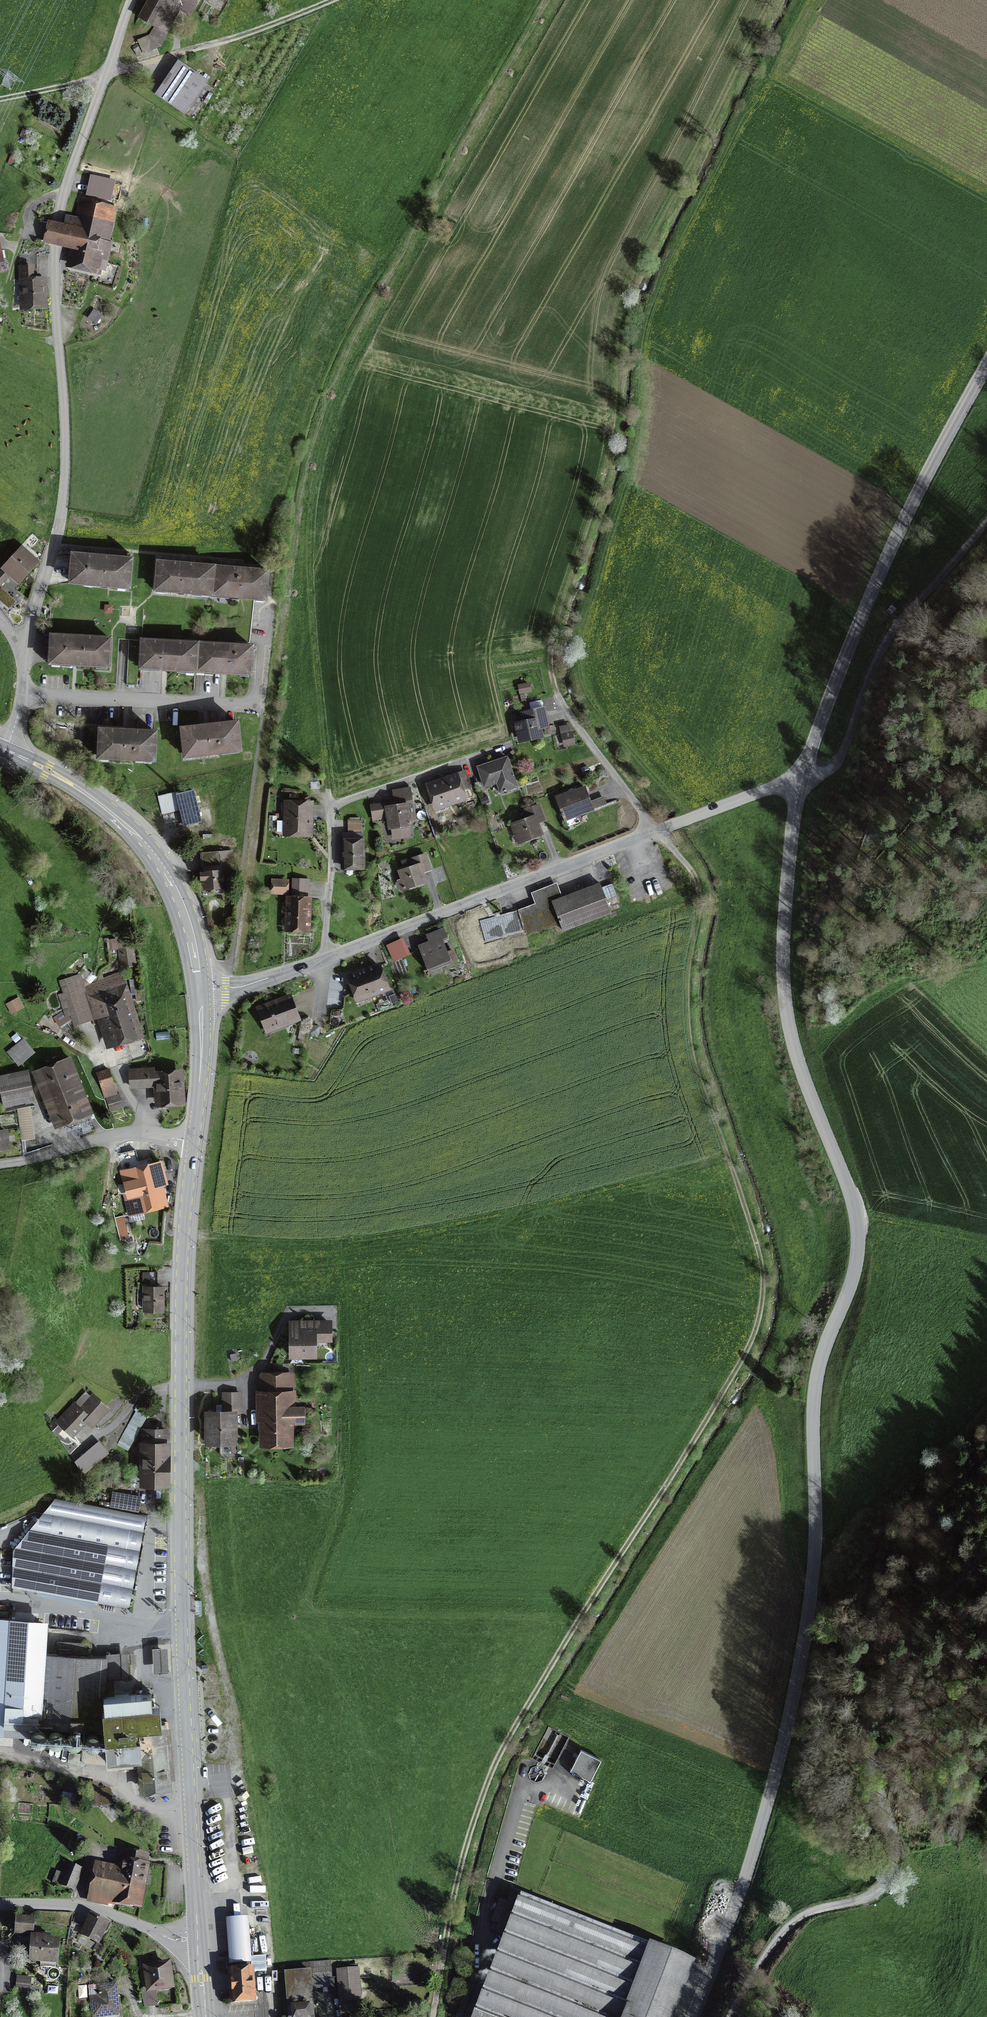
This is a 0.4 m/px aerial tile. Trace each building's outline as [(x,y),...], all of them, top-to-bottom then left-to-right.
[(159,20),(169,26),(182,4),(190,9),(195,0),(151,0),(141,19),(155,27),(159,20)] [(181,66),(161,96),(194,119),(214,89),(181,66)] [(115,180),(90,174),(85,195),(111,201),(115,180)] [(66,218),(65,227),(50,223),(46,241),(75,248),(72,264),(100,270),(104,252),(108,252),(110,242),(109,241),(116,210),(86,203),(82,221),(66,218)] [(129,269),(105,261),(98,282),(122,290),(129,269)] [(41,279),(31,279),(30,268),(20,268),(20,280),(23,280),(24,307),(42,306),(41,279)] [(89,317),(96,322),(101,315),(93,310),(89,317)] [(36,561),(26,551),(23,553),(21,551),(6,568),(18,580),(36,561)] [(110,558),(110,560),(85,558),(85,556),(72,555),(71,583),(128,587),(130,560),(110,558)] [(157,562),(155,588),(210,593),(212,567),(157,562)] [(212,567),(210,593),(264,598),(267,572),(212,567)] [(0,592),(0,603),(6,609),(12,602),(1,591),(0,592)] [(247,646),(253,602),(239,601),(233,645),(247,646)] [(109,639),(51,635),(49,662),(108,666),(109,639)] [(142,640),(140,668),(195,670),(196,643),(142,640)] [(196,643),(195,670),(250,673),(251,646),(248,646),(196,643)] [(543,707),(522,712),(524,722),(518,723),(521,740),(539,736),(537,728),(547,726),(543,707)] [(182,728),(185,756),(239,750),(236,722),(182,728)] [(153,759),(155,732),(99,730),(98,756),(153,759)] [(564,735),(566,745),(574,743),(572,733),(564,735)] [(507,758),(478,767),(484,786),(500,780),(504,792),(506,791),(506,789),(516,786),(507,758)] [(465,773),(429,785),(437,807),(463,798),(460,790),(469,787),(465,773)] [(371,805),(373,819),(389,817),(390,826),(397,825),(399,834),(403,837),(411,836),(406,805),(412,804),(410,788),(396,790),(398,801),(371,805)] [(561,813),(562,816),(564,816),(565,819),(592,808),(584,788),(557,798),(563,812),(561,813)] [(200,821),(193,790),(176,794),(183,825),(200,821)] [(310,804),(287,803),(286,833),(309,834),(310,804)] [(537,805),(527,809),(530,817),(511,824),(518,842),(541,833),(536,821),(542,818),(537,805)] [(362,834),(343,834),(343,867),(362,866),(362,834)] [(212,889),(212,894),(223,893),(222,878),(233,877),(233,863),(232,851),(203,854),(204,872),(201,873),(201,880),(204,880),(205,889),(212,889)] [(398,880),(401,889),(405,888),(424,882),(421,871),(429,868),(424,854),(413,858),(415,865),(399,870),(402,879),(398,880)] [(309,896),(309,880),(294,879),(293,895),(309,896)] [(286,892),(286,882),(273,881),(273,892),(286,892)] [(534,894),(537,903),(529,906),(536,930),(560,923),(563,931),(611,912),(600,883),(561,898),(556,886),(534,894)] [(288,929),(307,929),(308,899),(289,898),(288,929)] [(536,930),(529,906),(518,910),(479,921),(485,942),(523,931),(524,933),(536,930)] [(433,942),(419,948),(429,972),(452,963),(442,939),(448,936),(444,927),(430,933),(433,942)] [(388,946),(394,960),(408,954),(401,939),(388,946)] [(122,965),(134,963),(132,948),(120,949),(122,965)] [(387,988),(379,965),(349,976),(358,999),(387,988)] [(104,1015),(113,1042),(137,1034),(121,983),(125,981),(123,974),(82,987),(78,976),(61,981),(65,993),(60,995),(67,1015),(72,1013),(75,1024),(104,1015)] [(259,1009),(267,1030),(298,1018),(290,997),(259,1009)] [(21,999),(6,1006),(11,1017),(26,1010),(21,999)] [(9,1053),(19,1065),(35,1051),(25,1039),(9,1053)] [(70,1058),(42,1069),(63,1121),(83,1113),(79,1102),(86,1100),(70,1058)] [(28,1070),(0,1076),(0,1085),(4,1106),(34,1099),(28,1070)] [(116,1092),(109,1070),(97,1073),(104,1096),(116,1092)] [(159,1084),(160,1101),(180,1100),(179,1073),(155,1074),(155,1071),(129,1072),(130,1085),(159,1084)] [(119,1093),(106,1097),(110,1111),(124,1106),(119,1093)] [(30,1109),(16,1110),(19,1140),(33,1139),(30,1109)] [(166,1183),(160,1162),(139,1167),(135,1150),(118,1154),(125,1184),(118,1184),(118,1194),(129,1193),(133,1211),(163,1203),(159,1185),(166,1183)] [(119,1237),(128,1235),(123,1215),(114,1217),(119,1237)] [(155,1288),(155,1285),(157,1285),(157,1272),(144,1272),(144,1310),(163,1310),(163,1288),(155,1288)] [(329,1339),(329,1323),(292,1323),(292,1354),(314,1354),(314,1339),(329,1339)] [(316,1411),(309,1408),(288,1408),(287,1374),(264,1374),(265,1442),(288,1442),(288,1421),(309,1421),(309,1424),(320,1420),(316,1411)] [(223,1393),(223,1413),(207,1413),(208,1441),(233,1441),(232,1410),(239,1410),(239,1393),(223,1393)] [(107,1409),(92,1395),(78,1411),(73,1407),(59,1422),(73,1435),(87,1420),(92,1425),(107,1409)] [(166,1483),(165,1431),(143,1431),(143,1483),(166,1483)] [(75,1462),(83,1473),(108,1452),(99,1442),(75,1462)] [(115,1494),(112,1509),(122,1510),(123,1503),(138,1505),(139,1498),(115,1494)] [(13,1586),(116,1604),(120,1579),(132,1513),(56,1499),(14,1550),(13,1586)] [(123,1503),(122,1510),(137,1512),(138,1505),(123,1503)] [(103,1696),(104,1688),(112,1687),(111,1680),(109,1680),(104,1680),(106,1657),(91,1656),(58,1654),(45,1653),(46,1626),(11,1624),(12,1618),(0,1618),(0,1725),(84,1731),(83,1748),(104,1749),(105,1760),(141,1757),(145,1804),(168,1802),(159,1706),(152,1707),(150,1692),(103,1696)] [(58,1654),(91,1656),(92,1644),(59,1641),(58,1654)] [(168,1648),(153,1648),(154,1673),(169,1672),(168,1648)] [(104,1680),(109,1680),(111,1680),(121,1679),(120,1653),(107,1654),(107,1657),(106,1657),(104,1680)] [(570,1769),(590,1780),(601,1759),(581,1749),(570,1769)] [(94,1790),(95,1805),(110,1804),(108,1789),(94,1790)] [(121,1874),(114,1873),(115,1868),(98,1865),(95,1881),(119,1886),(120,1880),(142,1884),(147,1856),(125,1852),(121,1874)] [(80,1871),(64,1865),(61,1872),(58,1871),(54,1882),(62,1885),(63,1883),(74,1887),(80,1871)] [(100,1903),(108,1904),(110,1897),(139,1902),(142,1884),(120,1880),(119,1886),(95,1881),(92,1900),(100,1903)] [(505,1933),(473,2016),(671,2016),(692,1962),(520,1895),(520,1896),(511,1893),(506,1904),(500,1901),(492,1920),(499,1923),(496,1930),(505,1933)] [(84,1930),(82,1934),(71,1928),(70,1937),(85,1945),(88,1941),(81,1937),(82,1934),(98,1942),(108,1924),(91,1916),(87,1925),(84,1924),(82,1928),(84,1930)] [(35,1920),(16,1919),(16,1933),(33,1934),(35,1920)] [(233,2001),(253,2000),(247,1920),(227,1922),(230,1961),(226,1963),(225,1966),(227,1970),(231,1971),(233,2001)] [(41,1961),(41,1959),(57,1960),(58,1941),(32,1940),(31,1961),(41,1961)] [(126,1965),(118,1957),(113,1963),(121,1970),(126,1965)] [(330,1961),(285,1964),(289,2016),(314,2016),(312,1988),(334,1986),(333,1976),(331,1977),(330,1961)] [(170,1975),(178,1975),(174,1964),(140,1969),(144,1991),(172,1987),(170,1975)] [(361,2009),(358,1968),(338,1970),(341,2011),(361,2009)] [(31,1978),(17,1977),(15,1991),(29,1993),(31,1978)] [(113,2001),(117,2000),(116,1985),(91,1987),(92,2016),(113,2016),(113,2001)]
